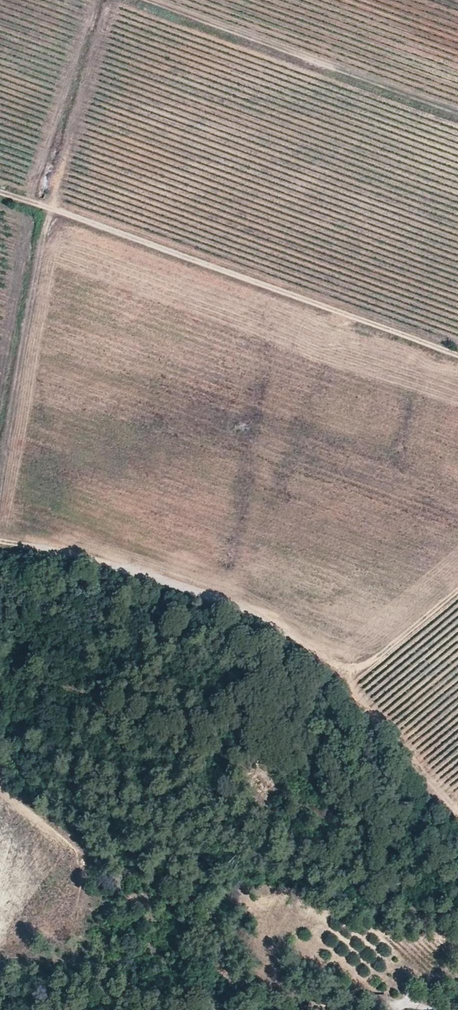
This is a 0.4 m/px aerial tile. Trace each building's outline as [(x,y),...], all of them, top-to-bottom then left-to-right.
[(348,953),(349,963),(358,961),(357,952),(348,953)] [(360,974),(368,973),(367,963),(359,964),(360,974)] [(371,993),(371,1008),(385,1008),(385,993),(371,993)]
